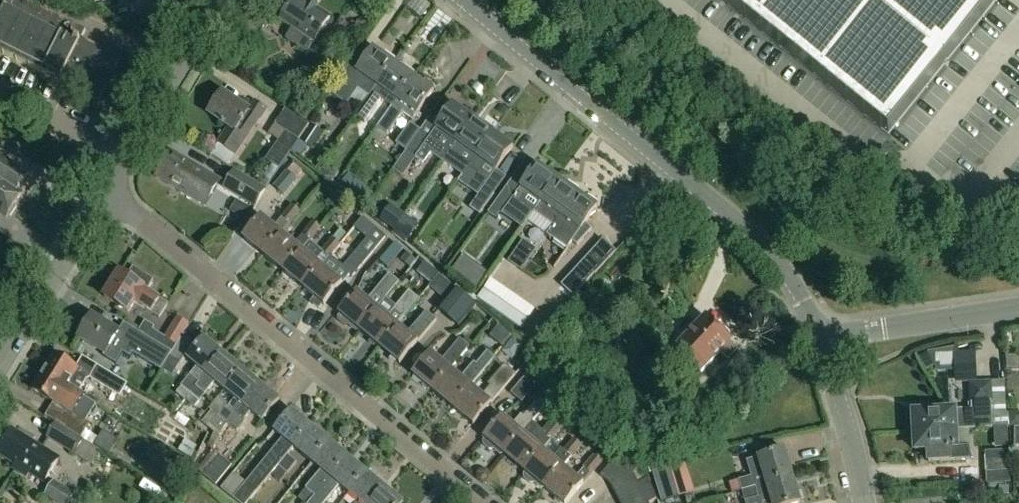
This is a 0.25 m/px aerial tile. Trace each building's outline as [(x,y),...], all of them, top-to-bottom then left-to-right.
[(98,102),(120,59),(82,39),(86,31),(25,0),(0,0),(0,5),(5,8),(0,18),(0,53),(59,83),(59,82),(98,102)] [(306,53),(313,43),(314,44),(330,19),(301,0),(295,0),(280,22),(292,30),(286,39),(306,53)] [(888,135),(997,0),(721,0),(888,135)] [(251,9),(234,36),(251,47),(260,32),(261,32),(268,21),(268,20),(251,9)] [(374,51),(375,50),(373,49),(350,82),(341,76),(329,93),(346,105),(358,89),(369,97),(370,97),(377,87),(393,65),(374,51)] [(393,65),(377,87),(370,97),(377,102),(380,99),(391,107),(392,107),(412,78),(393,65)] [(412,78),(392,107),(391,107),(376,129),(386,137),(402,114),(403,114),(413,121),(416,116),(433,92),(432,91),(431,92),(412,78)] [(222,94),(209,114),(229,128),(218,144),(234,154),(245,138),(246,139),(266,110),(255,103),(248,112),(222,94)] [(363,106),(371,112),(377,102),(370,97),(369,97),(363,106)] [(429,138),(419,132),(405,151),(423,164),(434,148),(446,156),(456,143),(456,142),(456,143),(472,120),(454,107),(454,106),(453,105),(429,138)] [(309,124),(286,108),(275,125),(285,132),(266,159),(279,168),(298,140),(309,124)] [(442,162),(450,168),(454,162),(465,171),(475,157),(492,134),(472,120),(456,143),(456,142),(456,143),(442,162)] [(309,124),(298,140),(310,147),(321,132),(309,124)] [(409,124),(395,144),(405,151),(419,132),(420,131),(409,124)] [(475,157),(465,171),(459,179),(479,193),(483,187),(483,188),(513,147),(512,147),(511,148),(492,134),(475,157)] [(208,172),(207,174),(171,152),(156,178),(206,208),(222,181),(208,172)] [(6,218),(22,194),(17,191),(27,175),(0,156),(0,214),(6,218)] [(517,191),(508,184),(488,213),(495,218),(499,212),(501,214),(521,228),(533,212),(541,201),(546,194),(557,179),(538,166),(538,165),(537,164),(517,191)] [(236,171),(225,188),(255,206),(266,189),(236,171)] [(274,186),(282,193),(294,179),(285,172),(274,186)] [(546,194),(541,201),(533,212),(553,226),(560,215),(576,193),(557,179),(546,194)] [(480,193),(470,208),(479,214),(493,195),(483,188),(483,187),(479,193),(480,193)] [(596,207),(576,193),(560,215),(553,226),(546,235),(567,250),(573,241),(578,245),(590,232),(583,227),(597,207),(596,206),(596,207)] [(342,200),(334,194),(328,201),(336,208),(342,200)] [(289,224),(299,211),(291,205),(281,218),(289,224)] [(391,205),(380,221),(393,230),(404,214),(391,205)] [(408,240),(419,225),(404,214),(393,230),(408,240)] [(261,215),(242,238),(262,255),(281,232),(281,233),(282,232),(261,215)] [(362,217),(354,228),(368,239),(357,252),(352,258),(362,266),(386,237),(362,217)] [(301,234),(309,240),(319,228),(311,221),(301,234)] [(281,232),(262,255),(282,271),(301,249),(282,232),(281,233),(281,232)] [(321,251),(329,257),(340,244),(332,238),(321,251)] [(291,260),(282,271),(302,288),(321,266),(322,266),(329,257),(321,251),(309,240),(301,249),(291,260)] [(523,242),(509,262),(522,271),(536,251),(523,242)] [(602,242),(561,285),(573,297),(615,254),(602,242)] [(434,277),(444,265),(425,251),(416,263),(434,277)] [(486,273),(463,256),(452,270),(476,287),(486,273)] [(321,266),(302,288),(323,305),(350,273),(342,267),(340,266),(332,275),(322,266),(321,266)] [(147,292),(154,281),(133,267),(127,277),(120,272),(104,297),(128,312),(135,302),(160,318),(168,305),(147,292)] [(484,288),(529,320),(543,300),(498,269),(484,288)] [(338,320),(346,326),(350,326),(352,324),(358,329),(377,307),(378,308),(400,283),(390,274),(367,300),(357,291),(338,313),(340,314),(338,317),(338,320)] [(439,274),(438,276),(431,284),(430,285),(446,299),(456,288),(439,274)] [(449,317),(466,296),(456,288),(439,308),(449,317)] [(378,308),(377,307),(358,329),(379,346),(397,324),(398,325),(419,300),(409,291),(388,317),(378,308)] [(458,325),(475,304),(466,296),(449,317),(458,325)] [(426,311),(408,333),(398,325),(397,324),(379,346),(400,364),(436,320),(426,311)] [(119,333),(92,316),(79,338),(105,355),(104,357),(116,365),(123,353),(130,358),(138,345),(119,334),(119,333)] [(148,338),(172,353),(184,333),(183,332),(188,324),(176,317),(165,337),(153,329),(154,327),(145,321),(139,331),(149,337),(148,338)] [(683,371),(690,363),(701,374),(720,353),(727,360),(736,350),(729,344),(731,342),(730,341),(730,335),(724,329),(717,328),(705,317),(675,348),(676,349),(669,357),(683,371)] [(195,340),(184,333),(172,353),(169,358),(179,365),(195,340)] [(519,333),(513,345),(525,351),(531,338),(519,333)] [(148,338),(137,356),(161,371),(169,358),(172,353),(148,338)] [(187,359),(206,374),(223,353),(205,338),(187,359)] [(412,374),(432,390),(450,368),(451,369),(469,347),(461,341),(451,353),(449,351),(441,361),(430,352),(412,374)] [(472,386),(471,386),(494,358),(487,352),(476,364),(474,363),(461,377),(451,369),(450,368),(432,390),(452,407),(471,385),(471,386),(472,386)] [(956,384),(977,382),(976,352),(954,353),(956,384)] [(223,353),(206,374),(199,382),(200,382),(191,394),(200,401),(216,382),(225,390),(241,369),(223,353)] [(53,354),(42,371),(78,394),(86,380),(76,374),(78,370),(53,354)] [(929,356),(920,361),(928,373),(936,368),(929,356)] [(483,395),(472,386),(471,386),(471,385),(452,407),(473,425),(516,374),(504,364),(488,384),(490,386),(483,395)] [(126,385),(97,367),(90,379),(119,397),(126,385)] [(260,384),(241,369),(225,390),(235,398),(229,406),(228,405),(208,428),(213,432),(218,436),(228,424),(241,407),(243,405),(260,384)] [(78,394),(42,371),(31,389),(55,403),(52,407),(62,414),(56,423),(80,438),(89,424),(72,414),(83,397),(78,394)] [(182,386),(191,394),(200,382),(199,382),(191,375),(182,386)] [(512,395),(521,403),(526,396),(535,403),(539,399),(541,401),(544,397),(537,385),(527,377),(512,395)] [(914,428),(914,431),(930,430),(931,434),(956,432),(956,430),(992,428),(991,404),(990,383),(970,384),(971,405),(972,410),(913,413),(913,416),(911,419),(911,426),(914,428)] [(251,411),(262,421),(279,400),(260,384),(243,405),(241,407),(228,424),(218,436),(227,443),(246,420),(245,419),(251,411)] [(495,450),(496,448),(504,454),(522,432),(531,421),(532,422),(546,405),(541,401),(539,399),(535,403),(524,417),(521,414),(513,424),(502,415),(483,438),(485,439),(483,440),(483,444),(491,451),(495,450)] [(293,447),(311,426),(291,410),(274,431),(284,440),(246,484),(234,499),(240,502),(248,502),(263,484),(278,466),(287,455),(294,447),(293,447)] [(522,432),(542,449),(543,449),(567,420),(560,414),(552,425),(549,423),(543,431),(532,422),(531,421),(522,432)] [(80,438),(56,423),(47,438),(75,455),(84,440),(80,438)] [(293,447),(294,447),(312,462),(329,441),(311,426),(293,447)] [(30,473),(44,483),(59,460),(13,430),(0,451),(0,455),(15,465),(13,469),(26,478),(30,473)] [(85,430),(80,438),(84,440),(94,446),(94,445),(99,439),(85,430)] [(914,436),(912,439),(912,445),(915,447),(915,451),(928,450),(929,462),(970,460),(969,447),(957,447),(956,432),(931,434),(930,430),(914,431),(914,436)] [(522,432),(504,454),(524,471),(542,449),(522,432)] [(554,458),(562,466),(563,466),(571,457),(581,444),(574,438),(564,451),(562,449),(554,458)] [(348,457),(329,441),(312,462),(321,470),(315,478),(315,477),(306,488),(315,496),(348,457)] [(543,449),(542,449),(524,471),(525,472),(524,474),(524,477),(532,484),(535,484),(537,482),(544,488),(562,466),(554,458),(543,449)] [(785,450),(748,461),(753,476),(739,480),(742,491),(766,485),(793,477),(785,450)] [(296,462),(287,455),(278,466),(288,473),(296,462)] [(602,462),(594,455),(576,477),(584,483),(591,474),(602,462)] [(231,465),(220,456),(204,476),(216,485),(231,465)] [(349,493),(366,472),(348,457),(315,496),(309,502),(325,502),(339,485),(349,493)] [(632,471),(617,457),(600,476),(610,485),(632,471)] [(683,457),(668,462),(679,498),(694,493),(683,457)] [(1009,459),(985,461),(986,484),(1010,482),(1009,459)] [(663,502),(679,498),(668,462),(653,466),(663,502)] [(584,483),(576,477),(563,466),(562,466),(544,488),(562,502),(567,502),(584,483)] [(632,471),(610,485),(615,494),(637,482),(632,471)] [(385,487),(366,472),(349,493),(358,500),(356,502),(372,502),(385,487)] [(615,494),(620,502),(622,502),(643,492),(648,502),(656,497),(647,477),(637,482),(615,494)] [(801,502),(793,477),(766,485),(742,491),(746,502),(800,502),(801,502)] [(54,483),(45,497),(55,502),(69,502),(74,496),(54,483)] [(372,502),(403,502),(385,487),(372,502)] [(622,502),(646,502),(648,502),(643,492),(622,502)]
